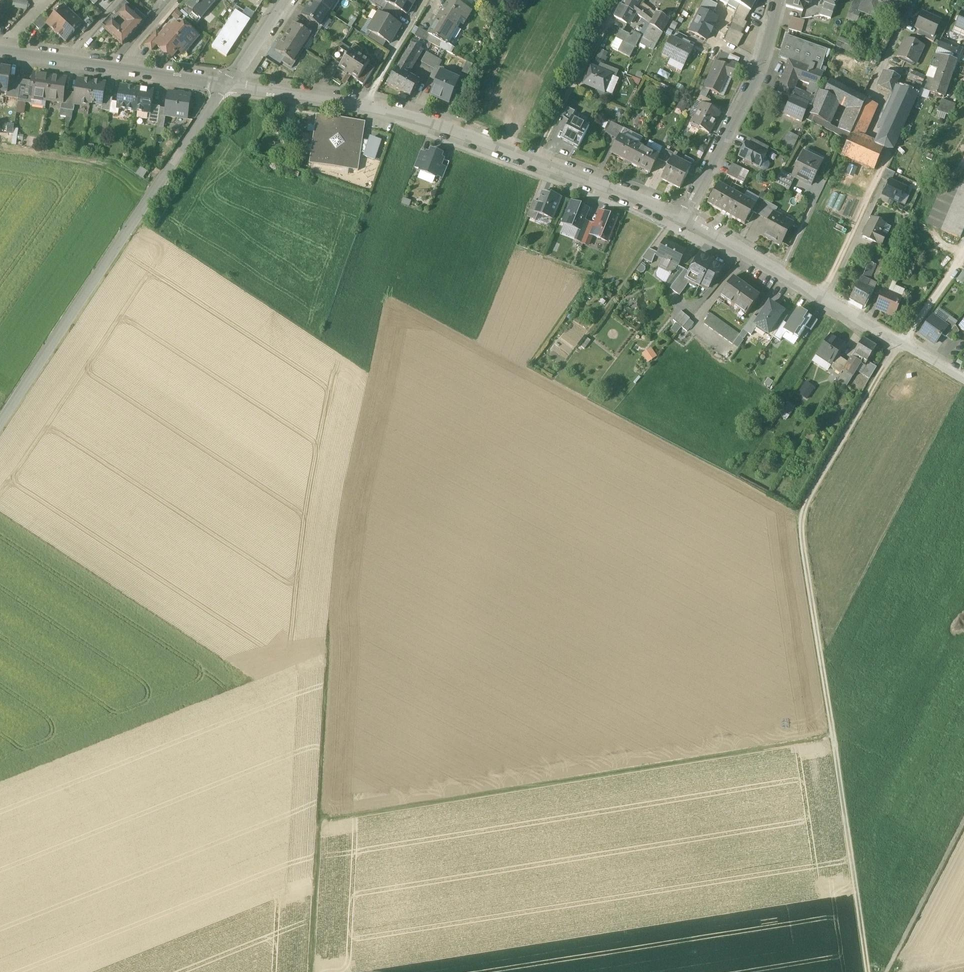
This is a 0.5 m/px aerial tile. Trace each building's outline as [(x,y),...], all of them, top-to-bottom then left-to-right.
[(186,6),(193,12),(195,10),(203,17),(217,0),(191,0),(186,6)] [(312,2),(328,13),(337,0),(313,0),(312,2)] [(403,0),(386,0),(385,2),(388,4),(403,13),(407,15),(412,5),(403,0)] [(451,0),(449,0),(439,17),(456,27),(460,20),(465,23),(472,12),(464,8),(452,1),(451,0)] [(620,5),(621,6),(634,13),(634,12),(637,6),(640,0),(623,0),(620,5)] [(718,5),(707,0),(705,0),(700,10),(701,10),(712,16),(718,5)] [(730,1),(739,6),(750,12),(757,0),(730,0),(730,1)] [(786,7),(803,11),(805,5),(809,6),(811,0),(788,0),(786,7)] [(820,15),(830,18),(838,0),(827,0),(820,15)] [(855,0),(853,0),(849,12),(859,16),(861,11),(860,10),(863,3),(855,0)] [(863,3),(860,10),(861,11),(876,17),(880,6),(895,11),(900,0),(864,0),(863,3)] [(112,15),(116,20),(120,15),(126,8),(129,5),(124,1),(112,15)] [(328,13),(312,2),(302,16),(311,22),(319,27),(319,26),(328,13)] [(403,13),(388,4),(385,9),(400,18),(403,13)] [(50,21),(47,24),(52,29),(56,33),(73,15),(63,6),(50,21)] [(634,13),(621,6),(614,16),(627,24),(634,13)] [(654,18),(637,6),(634,12),(650,25),(654,18)] [(750,12),(739,6),(737,10),(747,16),(750,12)] [(244,12),(236,7),(234,10),(235,11),(242,15),(244,12)] [(126,28),(133,34),(143,24),(142,23),(133,14),(126,8),(120,15),(130,24),(126,28)] [(400,18),(385,9),(382,14),(397,23),(400,18)] [(137,10),(133,14),(142,23),(146,19),(137,10)] [(717,18),(712,16),(701,10),(690,32),(706,40),(710,33),(711,33),(714,26),(713,25),(717,18)] [(747,16),(737,10),(734,16),(744,22),(747,16)] [(242,15),(235,11),(212,47),(227,56),(250,20),(242,15)] [(382,14),(379,12),(374,22),(395,34),(400,25),(397,23),(382,14)] [(859,16),(849,12),(846,19),(856,23),(859,16)] [(650,25),(663,32),(669,20),(657,13),(654,18),(650,25)] [(940,21),(922,13),(916,28),(920,29),(934,36),(934,35),(940,21)] [(962,13),(956,27),(963,31),(963,14),(962,13)] [(44,15),(34,25),(41,31),(47,24),(50,21),(44,15)] [(73,15),(56,33),(61,37),(67,42),(79,29),(83,24),(82,24),(73,15)] [(112,15),(102,25),(107,29),(113,22),(116,20),(112,15)] [(744,22),(734,16),(734,17),(732,22),(744,29),(747,23),(744,22)] [(456,27),(439,17),(429,34),(430,35),(442,42),(446,44),(456,27)] [(88,18),(82,24),(83,24),(79,29),(84,33),(93,23),(88,18)] [(800,22),(790,19),(787,29),(797,32),(800,22)] [(133,34),(126,28),(123,31),(113,22),(107,29),(106,29),(123,45),(133,34)] [(319,27),(311,22),(308,26),(319,33),(322,28),(319,26),(319,27)] [(395,34),(374,22),(368,31),(371,33),(386,42),(390,44),(395,34)] [(648,23),(644,22),(638,34),(641,36),(648,23)] [(744,29),(732,22),(729,28),(741,34),(744,29)] [(184,24),(181,28),(175,24),(171,28),(169,26),(161,35),(154,44),(157,46),(165,53),(169,49),(176,55),(179,51),(181,52),(189,42),(192,45),(198,38),(190,31),(191,29),(184,24)] [(305,31),(294,24),(285,37),(301,48),(310,35),(305,31)] [(663,32),(650,25),(643,39),(655,45),(663,32)] [(319,33),(308,26),(305,31),(310,35),(315,38),(319,33)] [(956,27),(953,33),(963,38),(963,31),(956,27)] [(429,34),(419,28),(415,35),(427,42),(430,35),(429,34)] [(741,34),(729,28),(727,34),(740,41),(743,36),(741,34)] [(934,36),(920,29),(917,35),(933,42),(936,36),(934,35),(934,36)] [(621,30),(616,39),(611,47),(630,58),(641,37),(632,33),(631,36),(621,30)] [(157,31),(145,45),(152,51),(157,46),(154,44),(161,35),(157,31)] [(386,42),(371,33),(368,38),(383,48),(386,42)] [(740,41),(727,34),(724,40),(737,47),(740,41)] [(442,42),(430,35),(427,42),(439,48),(442,42)] [(828,50),(786,35),(779,57),(789,60),(801,65),(809,68),(820,72),(824,61),(828,50)] [(301,48),(285,37),(276,51),(285,57),(293,62),(293,61),(301,48)] [(694,49),(671,37),(662,55),(685,66),(694,49)] [(906,37),(897,56),(914,64),(919,53),(921,53),(924,46),(906,37)] [(958,46),(942,39),(931,65),(952,72),(956,61),(951,59),(953,54),(955,54),(958,46)] [(421,49),(411,44),(399,64),(409,69),(421,49)] [(370,63),(359,56),(363,51),(354,45),(351,51),(348,55),(341,65),(339,68),(338,70),(346,76),(348,74),(358,81),(357,82),(364,86),(374,70),(368,66),(370,63)] [(338,48),(331,59),(341,65),(348,55),(338,48)] [(293,62),(285,57),(282,62),(292,69),(295,63),(293,61),(293,62)] [(440,61),(434,57),(428,66),(434,70),(437,66),(440,61)] [(789,60),(777,92),(789,96),(791,91),(801,65),(789,60)] [(715,61),(713,67),(727,73),(727,75),(733,78),(738,66),(730,62),(729,64),(728,63),(727,66),(715,61)] [(409,69),(399,64),(397,68),(406,74),(409,69)] [(618,71),(601,64),(598,70),(615,77),(618,71)] [(952,72),(931,65),(925,77),(922,86),(920,89),(944,97),(952,72)] [(442,69),(437,66),(434,70),(430,78),(436,81),(440,72),(442,69)] [(598,70),(591,67),(584,84),(597,89),(608,94),(611,95),(618,78),(598,70)] [(727,73),(713,67),(704,88),(719,94),(727,75),(727,73)] [(925,77),(904,67),(900,75),(915,83),(922,86),(925,77)] [(7,94),(8,94),(9,85),(12,70),(0,68),(0,93),(7,94)] [(406,74),(397,68),(388,84),(410,97),(419,81),(406,74)] [(820,72),(809,68),(804,82),(818,87),(823,73),(820,72)] [(899,77),(884,71),(878,86),(893,92),(899,77)] [(459,81),(440,72),(436,81),(430,95),(448,103),(459,81)] [(42,76),(34,74),(33,84),(31,98),(32,98),(47,101),(50,77),(49,77),(48,75),(43,74),(42,76)] [(66,79),(50,77),(47,101),(62,103),(63,103),(64,92),(66,79)] [(86,81),(78,80),(76,94),(75,105),(90,107),(90,104),(93,82),(86,81)] [(31,98),(33,84),(21,82),(21,87),(19,100),(18,102),(31,104),(32,98),(31,98)] [(106,84),(100,83),(93,82),(90,104),(102,106),(103,106),(104,97),(106,84)] [(855,94),(839,86),(829,82),(824,93),(838,100),(838,101),(850,107),(860,113),(866,101),(866,100),(861,97),(855,94)] [(922,86),(915,83),(910,92),(917,95),(920,89),(922,86)] [(19,100),(21,87),(9,85),(8,94),(7,94),(7,98),(19,100)] [(139,89),(122,86),(120,96),(119,95),(118,103),(118,104),(119,104),(118,109),(119,109),(135,112),(139,89)] [(910,92),(900,87),(875,141),(893,149),(917,95),(910,92)] [(154,91),(139,89),(135,112),(150,114),(151,114),(152,106),(154,91)] [(597,89),(595,95),(606,99),(608,94),(597,89)] [(824,93),(819,91),(814,101),(811,107),(811,109),(809,114),(823,121),(822,122),(827,124),(838,101),(838,100),(824,93)] [(70,93),(64,92),(63,103),(62,103),(61,110),(68,111),(70,93)] [(191,96),(169,92),(166,109),(165,117),(166,117),(176,118),(176,117),(187,118),(186,120),(188,120),(191,96)] [(76,94),(70,93),(68,111),(74,112),(75,105),(76,94)] [(711,101),(700,95),(697,101),(702,104),(703,103),(708,106),(711,101)] [(798,101),(791,98),(784,114),(801,121),(808,106),(811,107),(814,101),(800,96),(798,101)] [(111,102),(112,98),(104,97),(103,106),(102,106),(102,111),(110,112),(111,102)] [(956,104),(942,99),(938,111),(952,116),(956,104)] [(877,106),(866,101),(860,113),(853,128),(851,133),(863,139),(877,106)] [(118,103),(111,102),(110,112),(109,114),(119,115),(119,109),(118,109),(119,104),(118,104),(118,103)] [(708,106),(703,103),(702,104),(691,125),(709,134),(720,112),(708,106)] [(158,124),(160,108),(160,107),(152,106),(151,114),(150,114),(149,123),(158,124)] [(576,112),(566,106),(561,116),(571,122),(573,118),(576,112)] [(860,113),(850,107),(844,120),(847,125),(853,128),(860,113)] [(165,117),(166,109),(160,108),(158,124),(157,128),(164,129),(166,117),(165,117)] [(365,122),(317,115),(315,127),(317,127),(316,133),(314,133),(312,146),(314,146),(313,152),(311,152),(310,164),(343,169),(343,167),(349,168),(349,169),(358,171),(361,153),(366,154),(365,157),(374,160),(380,141),(371,138),(370,142),(363,141),(365,122)] [(573,118),(571,122),(562,140),(578,148),(589,127),(573,118)] [(611,123),(605,134),(612,138),(618,127),(611,123)] [(618,127),(612,138),(618,141),(620,138),(624,130),(618,127)] [(786,130),(780,144),(793,149),(798,136),(786,130)] [(863,139),(851,133),(841,155),(874,170),(884,148),(863,139)] [(620,138),(618,141),(611,155),(630,164),(639,147),(620,138)] [(769,148),(752,139),(749,144),(766,153),(769,148)] [(749,144),(746,142),(739,156),(746,160),(745,161),(752,165),(752,163),(760,167),(767,153),(766,153),(749,144)] [(659,156),(639,147),(630,164),(651,175),(658,159),(660,156),(659,156)] [(663,149),(659,156),(660,156),(658,159),(663,162),(669,152),(663,149)] [(803,154),(793,177),(796,178),(799,180),(800,178),(812,184),(822,163),(814,159),(817,154),(807,149),(804,154),(803,154)] [(443,155),(431,150),(429,154),(427,152),(426,154),(420,170),(419,171),(437,178),(437,177),(441,166),(444,159),(441,158),(443,155)] [(421,152),(414,168),(420,170),(426,154),(421,152)] [(669,152),(663,162),(669,165),(672,158),(674,154),(669,152)] [(691,168),(672,158),(669,165),(661,180),(680,189),(691,168)] [(732,164),(726,175),(737,181),(743,169),(732,164)] [(447,168),(441,166),(437,177),(442,179),(447,168)] [(793,177),(782,172),(775,184),(788,191),(796,178),(793,177)] [(906,188),(889,180),(882,195),(900,203),(906,188)] [(737,194),(719,184),(707,204),(726,214),(737,194)] [(942,231),(960,239),(963,230),(963,186),(961,185),(942,231)] [(551,195),(543,192),(539,203),(535,213),(538,215),(552,220),(561,198),(552,194),(551,195)] [(755,205),(737,194),(726,214),(745,225),(752,212),(756,205),(755,205)] [(759,198),(755,205),(756,205),(752,212),(757,215),(765,201),(759,198)] [(534,201),(527,217),(536,221),(538,215),(535,213),(539,203),(534,201)] [(778,209),(765,201),(757,215),(769,222),(774,214),(775,215),(778,209)] [(581,206),(572,202),(563,224),(579,231),(580,231),(584,220),(588,210),(580,207),(581,206)] [(610,216),(600,212),(595,225),(591,236),(592,236),(607,242),(616,220),(609,217),(610,216)] [(775,215),(774,214),(769,222),(762,235),(779,244),(791,224),(775,215)] [(871,218),(863,238),(882,246),(886,236),(882,234),(886,225),(871,218)] [(580,231),(579,231),(575,241),(581,243),(589,223),(584,220),(580,231)] [(589,223),(581,243),(588,246),(592,236),(591,236),(595,225),(589,223)] [(685,250),(665,240),(657,256),(677,266),(685,250)] [(656,251),(649,248),(642,258),(650,262),(656,251)] [(701,284),(713,262),(713,261),(700,254),(690,273),(686,280),(689,282),(699,287),(701,284)] [(890,261),(876,255),(872,264),(876,266),(886,271),(890,261)] [(713,262),(701,284),(708,289),(715,277),(719,276),(722,271),(720,267),(713,262)] [(869,263),(861,280),(868,283),(872,275),(876,266),(872,264),(869,263)] [(886,271),(876,266),(872,275),(882,280),(885,273),(886,271)] [(956,281),(963,286),(963,266),(956,281)] [(679,268),(673,276),(677,279),(683,271),(679,268)] [(685,270),(670,289),(680,296),(686,288),(689,282),(686,280),(690,273),(685,270)] [(895,277),(885,273),(882,280),(876,294),(881,296),(884,291),(888,293),(895,277)] [(760,297),(733,277),(719,297),(746,316),(760,297)] [(863,307),(875,286),(868,283),(861,280),(860,282),(856,291),(851,300),(863,307)] [(888,293),(884,291),(881,296),(876,309),(893,316),(901,299),(888,293)] [(757,328),(768,335),(783,312),(770,303),(759,320),(755,327),(757,328)] [(786,333),(798,341),(806,328),(813,318),(799,309),(789,326),(784,332),(786,333)] [(682,328),(690,319),(681,312),(673,321),(682,328)] [(704,324),(739,348),(745,339),(710,315),(704,324)] [(743,332),(751,337),(757,328),(755,327),(759,320),(754,316),(743,332)] [(932,317),(920,333),(935,344),(941,335),(946,327),(944,325),(932,317)] [(806,328),(811,331),(818,321),(813,318),(806,328)] [(695,323),(690,319),(682,328),(687,332),(695,323)] [(955,326),(947,320),(944,325),(946,327),(941,335),(946,338),(955,326)] [(773,337),(780,342),(786,333),(784,332),(789,326),(783,322),(773,337)] [(846,345),(830,334),(817,355),(831,364),(832,365),(838,356),(846,345)] [(877,348),(863,339),(849,363),(843,372),(852,377),(855,372),(860,364),(864,367),(867,362),(877,348)] [(641,353),(647,362),(656,356),(650,347),(641,353)] [(843,372),(849,363),(838,356),(832,365),(831,364),(829,367),(841,375),(843,372)] [(876,367),(867,362),(864,367),(860,364),(855,372),(869,380),(876,367)] [(846,387),(852,377),(843,372),(841,375),(837,382),(846,387)] [(799,395),(805,399),(812,387),(806,383),(799,395)] [(788,403),(781,415),(787,419),(794,406),(788,403)]
